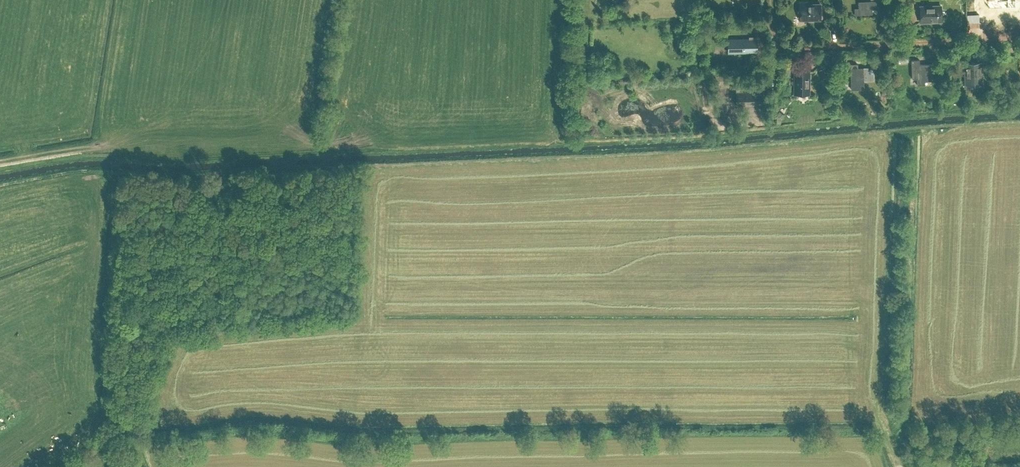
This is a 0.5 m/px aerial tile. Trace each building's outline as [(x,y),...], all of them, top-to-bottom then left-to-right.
[(880,0),(872,0),(859,1),(860,7),(855,7),(855,13),(872,12),(872,8),(880,7),(880,0)] [(799,3),(799,20),(821,19),(821,3),(799,3)] [(984,19),(985,4),(970,4),(970,19),(984,19)] [(940,6),(921,7),(921,20),(940,19),(940,6)] [(729,40),(729,47),(729,52),(738,52),(751,51),(754,51),(756,51),(756,45),(756,36),(749,36),(749,39),(729,40)] [(912,59),(912,64),(912,77),(917,77),(917,84),(924,84),(924,80),(931,80),(931,63),(924,63),(919,64),(919,59),(912,59)] [(982,61),(963,62),(964,76),(970,76),(970,84),(983,83),(982,61)] [(781,74),(788,76),(791,65),(784,63),(781,74)] [(850,63),(851,88),(852,88),(857,88),(864,88),(863,67),(858,67),(857,63),(850,63)] [(832,71),(838,74),(840,68),(834,65),(832,71)] [(825,66),(819,69),(823,78),(829,75),(825,66)] [(958,83),(957,76),(959,75),(958,70),(950,72),(952,84),(958,83)] [(895,74),(897,79),(908,76),(906,71),(895,74)] [(795,93),(802,93),(810,93),(810,72),(795,72),(795,93)] [(735,105),(749,105),(762,105),(762,92),(762,91),(744,91),(742,91),(742,88),(735,88),(735,92),(735,105)] [(784,115),(779,110),(776,114),(781,119),(784,115)]
